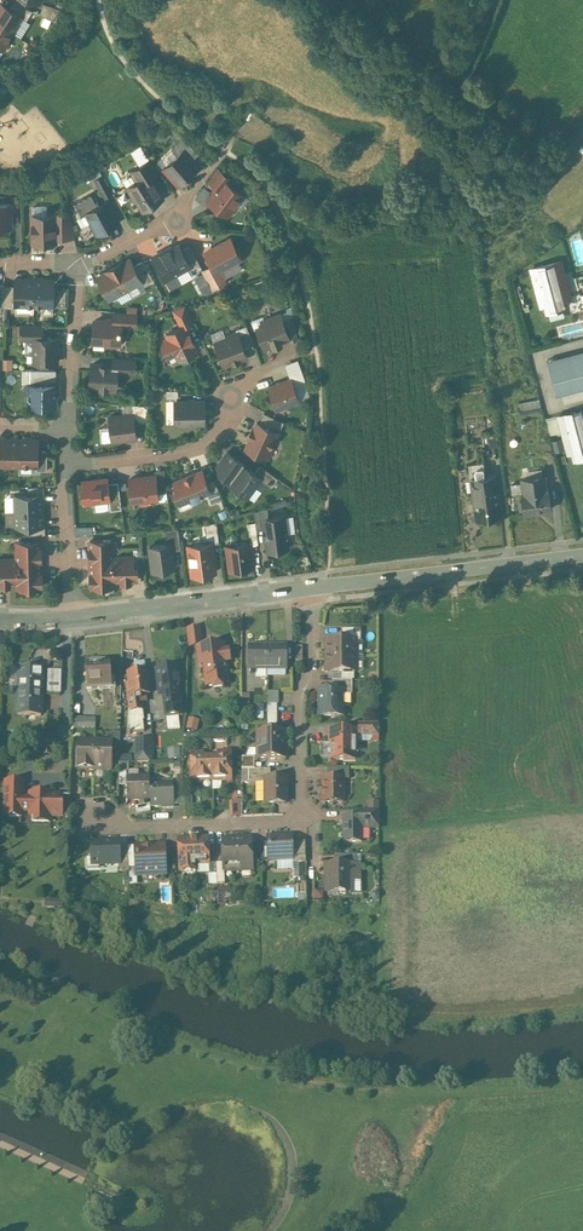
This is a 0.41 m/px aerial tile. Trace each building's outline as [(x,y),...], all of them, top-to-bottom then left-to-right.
[(32,10),(13,1),(8,8),(22,16),(21,17),(26,20),(32,10)] [(61,9),(43,2),(39,13),(55,20),(61,9)] [(1,3),(0,4),(0,25),(11,32),(13,33),(18,27),(17,23),(21,17),(22,16),(8,8),(1,3)] [(0,25),(0,48),(3,49),(8,42),(7,39),(11,32),(0,25)] [(183,137),(172,149),(178,154),(183,149),(192,159),(199,152),(183,137)] [(178,154),(163,167),(178,184),(198,166),(192,159),(183,149),(178,154)] [(150,159),(132,170),(139,180),(148,174),(150,177),(158,172),(150,159)] [(219,168),(209,181),(215,185),(218,181),(224,186),(228,182),(231,178),(219,168)] [(113,192),(102,173),(94,178),(104,197),(113,192)] [(150,177),(148,174),(139,180),(129,186),(143,209),(162,197),(150,177)] [(224,186),(218,181),(215,185),(217,187),(208,199),(227,214),(243,194),(228,182),(224,186)] [(91,193),(74,202),(81,215),(87,212),(86,211),(98,205),(91,193)] [(98,205),(86,211),(87,212),(93,223),(96,224),(99,230),(97,231),(98,232),(119,221),(107,200),(98,205)] [(0,203),(0,226),(11,226),(10,211),(13,208),(10,205),(10,203),(0,203)] [(49,211),(48,204),(36,204),(36,212),(49,211)] [(69,213),(54,214),(55,237),(74,236),(69,213)] [(54,214),(32,214),(33,242),(55,241),(55,237),(54,214)] [(230,238),(206,251),(213,265),(216,271),(219,269),(240,257),(230,238)] [(163,252),(162,250),(153,256),(164,276),(173,271),(174,274),(189,265),(190,265),(181,249),(178,244),(163,252)] [(189,244),(181,249),(190,265),(189,265),(191,269),(200,264),(189,244)] [(123,261),(106,270),(107,271),(98,276),(110,298),(141,281),(141,280),(133,265),(129,258),(123,262),(123,261)] [(530,266),(541,308),(572,300),(561,258),(530,266)] [(143,260),(133,265),(141,280),(141,281),(143,285),(153,279),(143,260)] [(213,265),(203,270),(213,287),(225,280),(219,269),(216,271),(213,265)] [(34,278),(15,278),(15,285),(14,304),(15,304),(34,305),(34,278)] [(53,278),(34,278),(34,305),(42,305),(44,302),(52,302),(52,305),(53,305),(53,286),(53,278)] [(15,285),(4,285),(3,306),(15,306),(15,304),(14,304),(15,285)] [(65,286),(53,286),(53,305),(65,305),(65,286)] [(185,303),(171,308),(180,326),(185,324),(186,325),(193,321),(185,303)] [(136,312),(114,311),(114,320),(121,321),(121,325),(135,326),(136,312)] [(280,315),(262,322),(264,325),(258,327),(260,335),(259,338),(261,343),(264,345),(265,346),(273,343),(274,344),(280,341),(280,340),(288,337),(289,337),(282,321),(280,315)] [(293,317),(282,321),(289,337),(288,337),(289,341),(297,337),(293,317)] [(114,320),(94,319),(93,341),(104,342),(107,344),(116,345),(119,343),(121,325),(121,321),(114,320)] [(180,326),(167,333),(169,338),(163,340),(162,344),(168,355),(175,351),(179,359),(197,350),(186,325),(185,324),(180,326)] [(246,324),(235,328),(237,332),(238,332),(244,348),(254,345),(246,324)] [(42,325),(20,325),(20,338),(35,338),(35,337),(42,337),(42,325)] [(226,339),(216,342),(224,364),(232,361),(233,362),(239,360),(238,357),(246,354),(244,348),(238,332),(237,332),(225,336),(226,339)] [(42,337),(35,337),(35,338),(35,361),(56,362),(56,337),(42,337)] [(547,360),(556,394),(582,387),(582,350),(547,360)] [(4,356),(4,367),(15,367),(15,356),(4,356)] [(135,358),(113,356),(113,363),(117,364),(117,370),(134,371),(135,358)] [(107,364),(91,363),(90,386),(113,388),(113,378),(116,378),(117,370),(117,364),(113,363),(107,363),(107,364)] [(300,366),(287,371),(290,379),(291,379),(295,389),(306,385),(304,376),(300,366)] [(56,369),(25,368),(24,369),(30,369),(30,384),(56,384),(56,369)] [(290,379),(269,386),(277,408),(298,400),(295,389),(291,379),(290,379)] [(56,384),(30,384),(30,391),(27,393),(27,398),(30,401),(33,401),(33,405),(55,405),(56,384)] [(539,399),(519,403),(520,411),(541,407),(539,399)] [(204,400),(175,401),(175,424),(190,424),(190,421),(204,421),(204,400)] [(148,404),(131,403),(132,413),(133,413),(134,423),(147,421),(148,404)] [(558,416),(568,452),(573,450),(575,457),(582,455),(582,409),(558,416)] [(284,421),(264,412),(259,423),(277,431),(276,431),(279,432),(284,421)] [(132,413),(109,416),(112,440),(136,437),(134,423),(133,413),(132,413)] [(259,423),(257,422),(254,429),(252,428),(248,436),(250,437),(248,442),(255,445),(252,450),(268,457),(273,446),(270,445),(276,431),(277,431),(259,423)] [(20,439),(1,439),(1,444),(1,461),(1,464),(19,464),(20,439)] [(38,440),(20,439),(19,464),(36,465),(37,464),(38,450),(38,440)] [(47,450),(38,450),(37,464),(36,465),(36,469),(47,469),(47,450)] [(243,462),(227,451),(217,465),(219,472),(222,474),(223,478),(227,477),(229,479),(242,463),(243,462)] [(483,462),(469,463),(470,478),(485,475),(483,462)] [(251,470),(245,470),(245,465),(242,463),(229,479),(228,481),(247,496),(260,478),(261,477),(254,472),(251,470)] [(278,477),(260,464),(254,472),(261,477),(260,478),(271,486),(278,477)] [(200,470),(173,481),(176,488),(174,489),(180,502),(189,498),(191,501),(203,496),(202,493),(207,491),(210,490),(206,481),(204,475),(202,476),(200,470)] [(156,482),(155,474),(129,478),(132,501),(158,497),(157,491),(156,482)] [(485,475),(470,478),(476,518),(501,515),(495,474),(485,475)] [(545,474),(521,477),(523,492),(521,492),(523,512),(551,508),(548,489),(547,489),(545,474)] [(107,477),(83,480),(84,486),(81,486),(83,496),(85,496),(86,501),(109,498),(110,498),(108,483),(107,477)] [(214,478),(206,481),(210,490),(207,491),(211,503),(222,498),(214,478)] [(165,480),(156,482),(157,491),(167,490),(165,480)] [(118,482),(108,483),(110,498),(109,498),(110,505),(121,503),(118,482)] [(43,485),(28,486),(28,494),(41,494),(41,495),(44,495),(43,485)] [(28,494),(15,494),(15,510),(42,509),(41,495),(41,494),(28,494)] [(267,507),(254,511),(256,529),(267,528),(266,517),(268,516),(267,507)] [(42,509),(15,510),(15,526),(29,525),(42,525),(42,524),(42,509)] [(268,516),(266,517),(267,528),(268,534),(265,534),(267,549),(288,547),(284,514),(268,516)] [(216,520),(204,524),(207,542),(211,542),(212,543),(219,542),(216,520)] [(42,525),(29,525),(29,534),(45,533),(45,524),(42,524),(42,525)] [(178,527),(164,529),(166,543),(171,543),(172,550),(181,549),(178,527)] [(105,540),(90,540),(90,548),(89,548),(89,558),(90,558),(91,573),(90,573),(90,583),(91,583),(91,586),(104,586),(104,585),(112,584),(112,585),(113,585),(113,580),(113,557),(112,541),(105,541),(105,540)] [(17,542),(17,559),(40,587),(40,584),(41,584),(41,574),(40,574),(40,559),(41,559),(40,549),(39,549),(39,541),(24,541),(24,542),(17,542)] [(207,542),(188,545),(192,574),(215,571),(212,543),(211,542),(207,542)] [(250,542),(227,545),(230,570),(253,567),(250,542)] [(166,543),(149,546),(152,570),(174,567),(172,550),(171,543),(166,543)] [(133,557),(113,557),(113,580),(121,579),(121,581),(131,581),(130,579),(137,579),(136,566),(133,566),(133,557)] [(40,587),(17,559),(0,560),(0,582),(1,582),(1,584),(10,583),(10,582),(18,582),(18,586),(27,586),(27,587),(40,587)] [(198,629),(188,630),(190,647),(201,645),(198,629)] [(360,630),(341,630),(341,641),(353,641),(353,642),(360,642),(360,630)] [(341,641),(327,641),(327,642),(326,644),(326,649),(327,650),(327,657),(356,657),(356,651),(353,649),(353,642),(353,641),(341,641)] [(223,645),(198,649),(200,666),(204,665),(207,687),(228,684),(226,673),(224,673),(223,663),(229,662),(227,651),(223,652),(223,645)] [(267,647),(248,647),(248,670),(267,670),(267,647)] [(286,647),(267,647),(267,670),(286,670),(286,647)] [(356,657),(327,657),(327,664),(326,666),(326,671),(327,672),(327,673),(341,673),(353,673),(353,665),(356,662),(356,657)] [(109,661),(85,663),(87,689),(115,687),(114,678),(110,678),(109,661)] [(177,667),(156,670),(159,695),(163,695),(165,707),(181,705),(177,667)] [(42,669),(19,668),(18,692),(41,693),(42,669)] [(49,692),(63,692),(63,670),(49,670),(49,692)] [(146,672),(127,674),(129,685),(126,685),(129,711),(142,710),(141,695),(149,694),(146,672)] [(341,680),(331,681),(331,691),(343,691),(343,695),(352,695),(352,680),(341,680)] [(331,691),(319,691),(319,698),(317,700),(317,703),(319,704),(319,717),(343,717),(343,705),(341,705),(341,695),(343,695),(343,691),(331,691)] [(41,693),(18,692),(18,716),(40,717),(41,693)] [(278,692),(267,692),(267,705),(278,705),(278,692)] [(181,705),(165,707),(166,718),(182,716),(181,705)] [(129,711),(128,711),(128,733),(144,732),(143,721),(144,721),(142,710),(129,711)] [(95,719),(79,718),(79,732),(80,732),(95,733),(95,719)] [(191,718),(189,728),(199,730),(201,720),(191,718)] [(378,724),(359,724),(359,735),(378,735),(378,724)] [(355,731),(330,731),(330,760),(355,760),(355,731)] [(79,732),(71,732),(71,752),(79,752),(79,742),(80,742),(80,732),(79,732)] [(120,734),(111,733),(111,743),(112,743),(112,750),(119,750),(120,734)] [(285,733),(257,733),(257,759),(285,759),(285,733)] [(136,739),(136,763),(156,763),(156,739),(136,739)] [(80,742),(79,742),(79,752),(78,771),(95,771),(95,742),(80,742)] [(111,743),(95,742),(95,771),(111,771),(112,750),(112,743),(111,743)] [(52,743),(44,743),(43,755),(51,755),(52,743)] [(170,759),(182,759),(182,747),(170,747),(170,759)] [(230,754),(218,754),(218,760),(210,760),(211,781),(221,780),(221,782),(231,782),(230,754)] [(133,755),(122,757),(124,765),(135,762),(133,755)] [(203,755),(191,755),(192,783),(201,783),(201,781),(211,781),(210,760),(203,760),(203,755)] [(254,757),(241,757),(241,770),(248,770),(254,770),(254,757)] [(348,768),(327,768),(327,779),(342,779),(343,779),(348,779),(348,768)] [(270,770),(248,770),(248,784),(266,783),(266,779),(270,779),(270,770)] [(131,787),(131,780),(130,773),(121,773),(122,787),(131,787)] [(148,779),(131,780),(131,787),(131,803),(149,802),(148,779)] [(270,779),(266,779),(266,783),(266,804),(285,803),(285,779),(270,779)] [(327,779),(323,779),(323,803),(330,803),(333,805),(335,803),(343,803),(343,779),(342,779),(327,779)] [(175,783),(154,784),(155,807),(176,807),(176,791),(175,783)] [(30,799),(22,799),(22,785),(6,785),(5,803),(4,809),(5,809),(5,818),(21,819),(21,814),(29,814),(29,817),(50,817),(50,798),(50,796),(30,796),(30,799)] [(70,796),(57,796),(57,798),(58,798),(58,806),(61,806),(61,818),(69,818),(70,796)] [(57,798),(50,798),(50,817),(61,818),(61,806),(58,806),(58,798),(57,798)] [(231,800),(233,817),(245,816),(243,799),(231,800)] [(378,811),(359,811),(360,818),(365,818),(365,829),(379,829),(378,811)] [(360,818),(344,818),(344,827),(343,827),(343,843),(361,843),(361,829),(365,829),(365,818),(360,818)] [(292,837),(267,838),(267,843),(267,861),(277,861),(277,859),(292,859),(293,859),(292,842),(292,837)] [(189,842),(189,840),(180,840),(181,854),(179,856),(179,869),(182,872),(195,871),(195,865),(208,864),(207,839),(198,840),(198,841),(189,842)] [(251,839),(222,840),(223,863),(223,870),(224,870),(241,870),(241,865),(252,865),(251,839)] [(304,841),(292,842),(293,859),(292,859),(292,864),(305,863),(304,841)] [(92,860),(93,865),(99,865),(119,864),(119,851),(119,843),(92,844),(92,860)] [(267,843),(258,843),(259,862),(267,861),(267,843)] [(154,847),(135,848),(136,875),(165,874),(164,846),(154,846),(154,847)] [(128,851),(119,851),(119,864),(119,873),(129,872),(128,851)] [(355,856),(334,856),(334,866),(350,866),(350,867),(355,867),(355,856)] [(99,865),(93,865),(92,860),(87,860),(87,869),(99,869),(99,865)] [(223,863),(216,863),(217,885),(224,884),(224,870),(223,870),(223,863)] [(334,866),(328,866),(328,876),(327,877),(327,893),(339,893),(341,895),(345,895),(348,893),(350,893),(350,867),(350,866),(334,866)] [(228,903),(227,888),(219,888),(219,904),(228,903)] [(324,891),(314,892),(315,901),(325,899),(324,891)]
